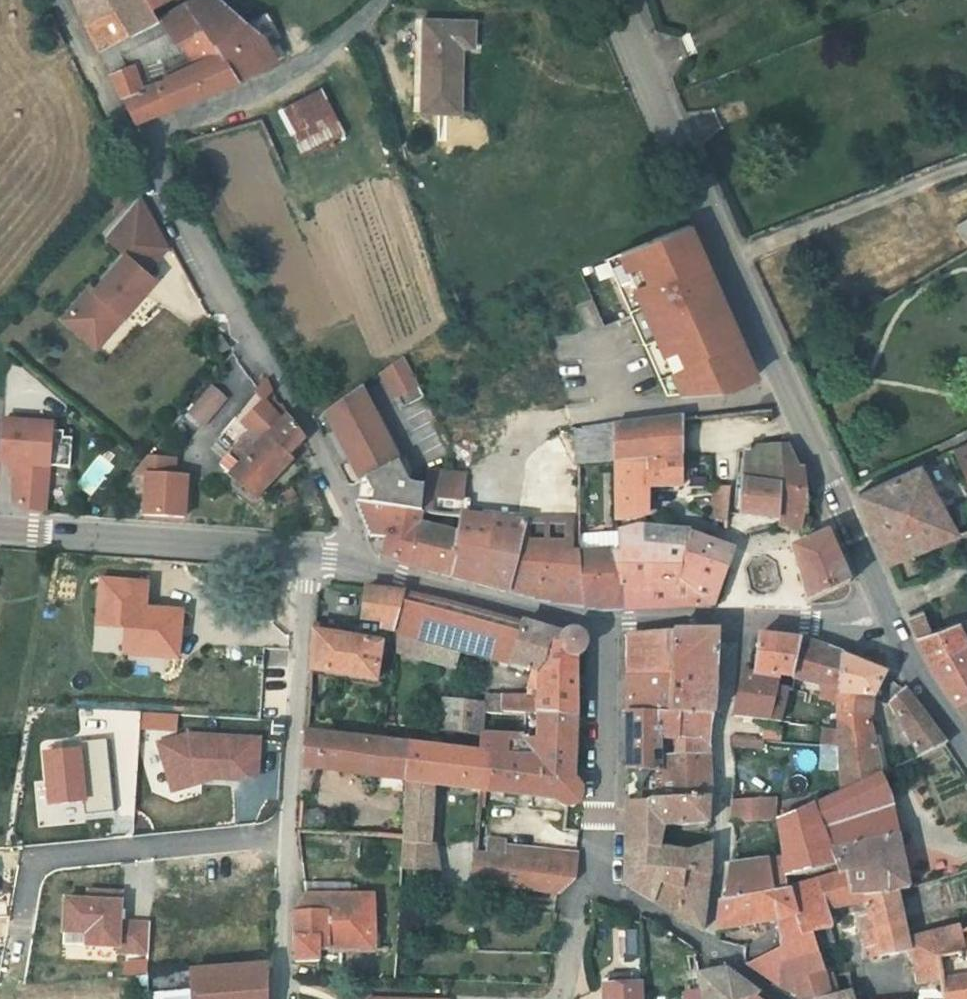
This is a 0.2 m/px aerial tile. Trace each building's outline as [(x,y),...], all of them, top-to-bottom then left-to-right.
[(133,111),(159,100),(163,99),(155,60),(152,42),(167,34),(151,8),(146,0),(78,0),(133,111)] [(155,60),(163,99),(222,72),(277,50),(254,27),(219,0),(168,0),(151,8),(167,34),(176,50),(155,60)] [(47,5),(38,9),(44,20),(52,15),(47,5)] [(472,17),(420,17),(416,108),(456,109),(459,47),(471,47),(472,17)] [(320,91),(285,108),(307,150),(341,133),(320,91)] [(157,240),(127,190),(93,230),(113,247),(82,283),(79,280),(58,304),(82,325),(103,302),(112,309),(129,289),(123,283),(136,269),(132,265),(157,240)] [(961,217),(966,228),(966,205),(958,209),(961,217)] [(966,234),(966,228),(961,217),(944,226),(953,242),(966,234)] [(690,242),(680,220),(597,254),(653,394),(689,391),(721,377),(725,385),(750,374),(705,276),(696,280),(681,246),(690,242)] [(112,309),(103,302),(82,325),(58,304),(51,311),(66,325),(84,340),(112,309)] [(400,347),(380,361),(388,384),(412,372),(400,347)] [(412,372),(388,384),(394,396),(418,384),(412,372)] [(359,377),(322,403),(330,423),(321,427),(334,458),(344,454),(353,476),(392,454),(359,377)] [(200,379),(179,405),(193,417),(215,391),(200,379)] [(270,421),(282,406),(276,394),(274,396),(269,391),(267,393),(261,388),(241,411),(249,418),(228,442),(242,454),(270,421)] [(270,421),(283,444),(294,431),(282,406),(270,421)] [(605,414),(606,449),(671,444),(674,409),(605,414)] [(50,413),(16,410),(15,416),(13,456),(12,465),(17,469),(15,494),(20,503),(44,506),(50,413)] [(0,414),(0,417),(0,455),(13,456),(15,416),(0,414)] [(264,476),(257,470),(283,444),(270,421),(242,454),(240,457),(229,470),(253,490),(264,476)] [(941,448),(960,492),(966,489),(966,436),(941,448)] [(737,441),(732,505),(771,512),(774,439),(737,441)] [(774,439),(771,512),(771,517),(793,522),(802,514),(796,511),(798,493),(793,492),(795,475),(796,458),(787,456),(779,439),(774,439)] [(668,476),(671,444),(606,449),(610,511),(638,510),(639,478),(668,476)] [(172,453),(141,451),(128,467),(144,468),(141,508),(181,511),(184,471),(171,470),(172,453)] [(403,470),(392,454),(353,476),(344,481),(348,490),(369,494),(388,477),(392,481),(396,481),(397,475),(403,470)] [(940,532),(906,460),(847,487),(869,536),(878,555),(912,543),(940,532)] [(388,477),(369,494),(415,503),(419,479),(419,474),(414,473),(403,470),(397,475),(396,481),(392,481),(388,477)] [(705,474),(702,511),(716,512),(720,473),(705,474)] [(419,479),(415,503),(452,507),(454,483),(419,479)] [(415,503),(369,494),(348,490),(365,528),(375,530),(373,545),(405,554),(412,517),(415,503)] [(477,510),(452,507),(451,522),(447,566),(473,574),(523,586),(574,597),(569,542),(562,539),(564,511),(477,510)] [(436,563),(447,566),(451,522),(412,517),(405,554),(436,563)] [(662,598),(701,598),(715,562),(676,549),(675,543),(632,541),(629,521),(610,522),(612,542),(607,544),(613,599),(620,599),(662,598)] [(713,537),(684,525),(629,521),(632,541),(675,543),(676,549),(715,562),(722,541),(713,537)] [(607,544),(612,542),(610,522),(576,525),(575,542),(569,542),(574,597),(594,598),(613,599),(607,544)] [(784,540),(798,594),(818,588),(844,581),(819,526),(784,540)] [(125,606),(145,607),(146,581),(101,579),(98,624),(123,626),(125,606)] [(396,611),(399,588),(364,584),(362,618),(381,621),(381,627),(392,629),(396,611)] [(396,611),(392,629),(520,665),(518,692),(504,691),(503,698),(482,697),(481,699),(446,694),(443,722),(477,726),(479,707),(494,708),(532,710),(571,713),(570,703),(572,678),(574,652),(575,651),(578,649),(581,646),(582,642),(582,638),(580,633),(576,630),(575,629),(570,628),(567,628),(563,629),(560,633),(548,630),(433,594),(399,588),(396,611)] [(959,639),(966,636),(966,607),(924,621),(918,607),(916,604),(901,609),(912,632),(921,653),(923,659),(932,654),(932,650),(959,639)] [(123,626),(122,646),(153,647),(153,655),(176,656),(179,609),(145,607),(125,606),(123,626)] [(660,665),(660,675),(704,676),(704,670),(706,623),(622,625),(622,663),(660,665)] [(368,675),(373,636),(319,628),(309,626),(307,668),(368,675)] [(769,662),(786,666),(789,632),(768,629),(747,627),(745,668),(768,669),(769,662)] [(827,678),(833,646),(812,639),(789,632),(786,666),(827,678)] [(959,639),(932,650),(932,654),(923,659),(935,675),(949,694),(966,682),(966,636),(959,639)] [(121,654),(153,655),(153,647),(122,646),(121,654)] [(827,678),(827,683),(855,686),(859,686),(872,667),(851,656),(833,646),(827,678)] [(621,692),(621,699),(654,702),(702,705),(704,683),(704,676),(660,675),(660,665),(622,663),(621,692)] [(734,666),(731,679),(752,685),(754,673),(739,667),(734,666)] [(766,689),(752,685),(731,679),(726,698),(723,707),(778,714),(782,693),(766,689)] [(889,680),(877,694),(910,746),(932,736),(889,680)] [(949,694),(962,713),(966,719),(966,682),(949,694)] [(827,683),(828,720),(829,732),(833,782),(870,764),(849,702),(855,686),(827,683)] [(649,792),(652,737),(654,702),(621,699),(621,709),(620,788),(649,792)] [(654,702),(652,737),(700,741),(701,722),(702,705),(654,702)] [(477,726),(492,728),(494,708),(479,707),(477,726)] [(529,732),(492,728),(477,726),(473,752),(490,754),(486,786),(553,793),(560,798),(563,799),(568,800),(573,799),(576,796),(578,792),(579,788),(579,787),(578,783),(576,779),(572,775),(568,773),(571,713),(532,710),(529,732)] [(177,714),(143,713),(143,729),(176,730),(177,714)] [(409,719),(387,716),(386,729),(384,738),(407,741),(409,719)] [(812,718),(810,730),(822,730),(823,719),(812,718)] [(364,726),(363,735),(384,738),(386,729),(364,726)] [(302,764),(314,765),(405,776),(407,741),(384,738),(363,735),(304,727),(302,764)] [(209,780),(207,776),(256,778),(258,737),(195,735),(194,733),(159,743),(173,791),(209,780)] [(401,834),(399,864),(430,865),(427,830),(433,779),(477,785),(486,786),(490,754),(473,752),(439,747),(440,735),(429,734),(428,744),(407,741),(405,776),(401,834)] [(652,737),(649,792),(657,792),(700,789),(703,789),(701,766),(700,741),(652,737)] [(53,801),(82,798),(83,813),(113,810),(105,740),(75,744),(76,750),(48,753),(53,801)] [(886,882),(901,877),(889,827),(822,844),(817,823),(882,798),(870,764),(833,782),(767,814),(770,830),(771,840),(775,866),(824,859),(828,870),(839,868),(844,887),(854,885),(855,891),(886,882)] [(700,789),(657,792),(649,792),(620,788),(615,872),(623,879),(693,925),(696,901),(700,873),(703,846),(704,834),(678,845),(656,842),(657,820),(702,813),(700,789)] [(726,795),(726,813),(761,814),(760,806),(754,806),(754,797),(726,795)] [(817,823),(822,844),(889,827),(882,798),(817,823)] [(727,829),(770,830),(767,814),(761,814),(726,813),(727,829)] [(496,851),(470,849),(467,879),(553,887),(555,870),(563,871),(565,845),(557,845),(557,840),(498,833),(496,851)] [(719,866),(721,889),(759,882),(754,849),(722,850),(718,854),(719,866)] [(812,873),(816,899),(855,891),(854,885),(844,887),(839,868),(828,870),(812,873)] [(772,928),(774,934),(779,954),(804,947),(797,923),(819,915),(816,899),(812,873),(777,879),(759,882),(721,889),(711,891),(706,920),(707,927),(773,913),(776,926),(772,928)] [(354,890),(353,882),(334,882),(334,891),(302,892),(301,908),(290,907),(288,956),(313,958),(316,944),(368,945),(368,890),(354,890)] [(301,883),(302,892),(334,891),(334,882),(301,883)] [(953,942),(949,922),(948,916),(897,930),(886,882),(855,891),(858,906),(848,909),(855,951),(869,948),(871,944),(891,940),(902,953),(905,975),(931,970),(926,948),(953,942)] [(63,931),(86,932),(86,944),(117,945),(117,951),(147,952),(148,923),(121,921),(122,899),(64,896),(63,931)] [(949,922),(953,942),(926,948),(931,970),(936,996),(949,994),(966,991),(966,916),(949,922)] [(774,981),(787,984),(779,954),(774,934),(738,955),(755,967),(774,981)] [(889,994),(844,995),(840,982),(823,987),(818,969),(811,970),(804,947),(779,954),(787,984),(789,994),(796,994),(804,998),(890,998),(889,994)] [(695,998),(710,998),(747,986),(753,985),(717,959),(689,963),(695,998)] [(263,961),(188,966),(188,998),(261,998),(263,961)] [(622,964),(601,966),(601,975),(594,975),(595,998),(633,998),(631,975),(623,975),(622,964)] [(747,986),(710,998),(763,998),(747,986)]
